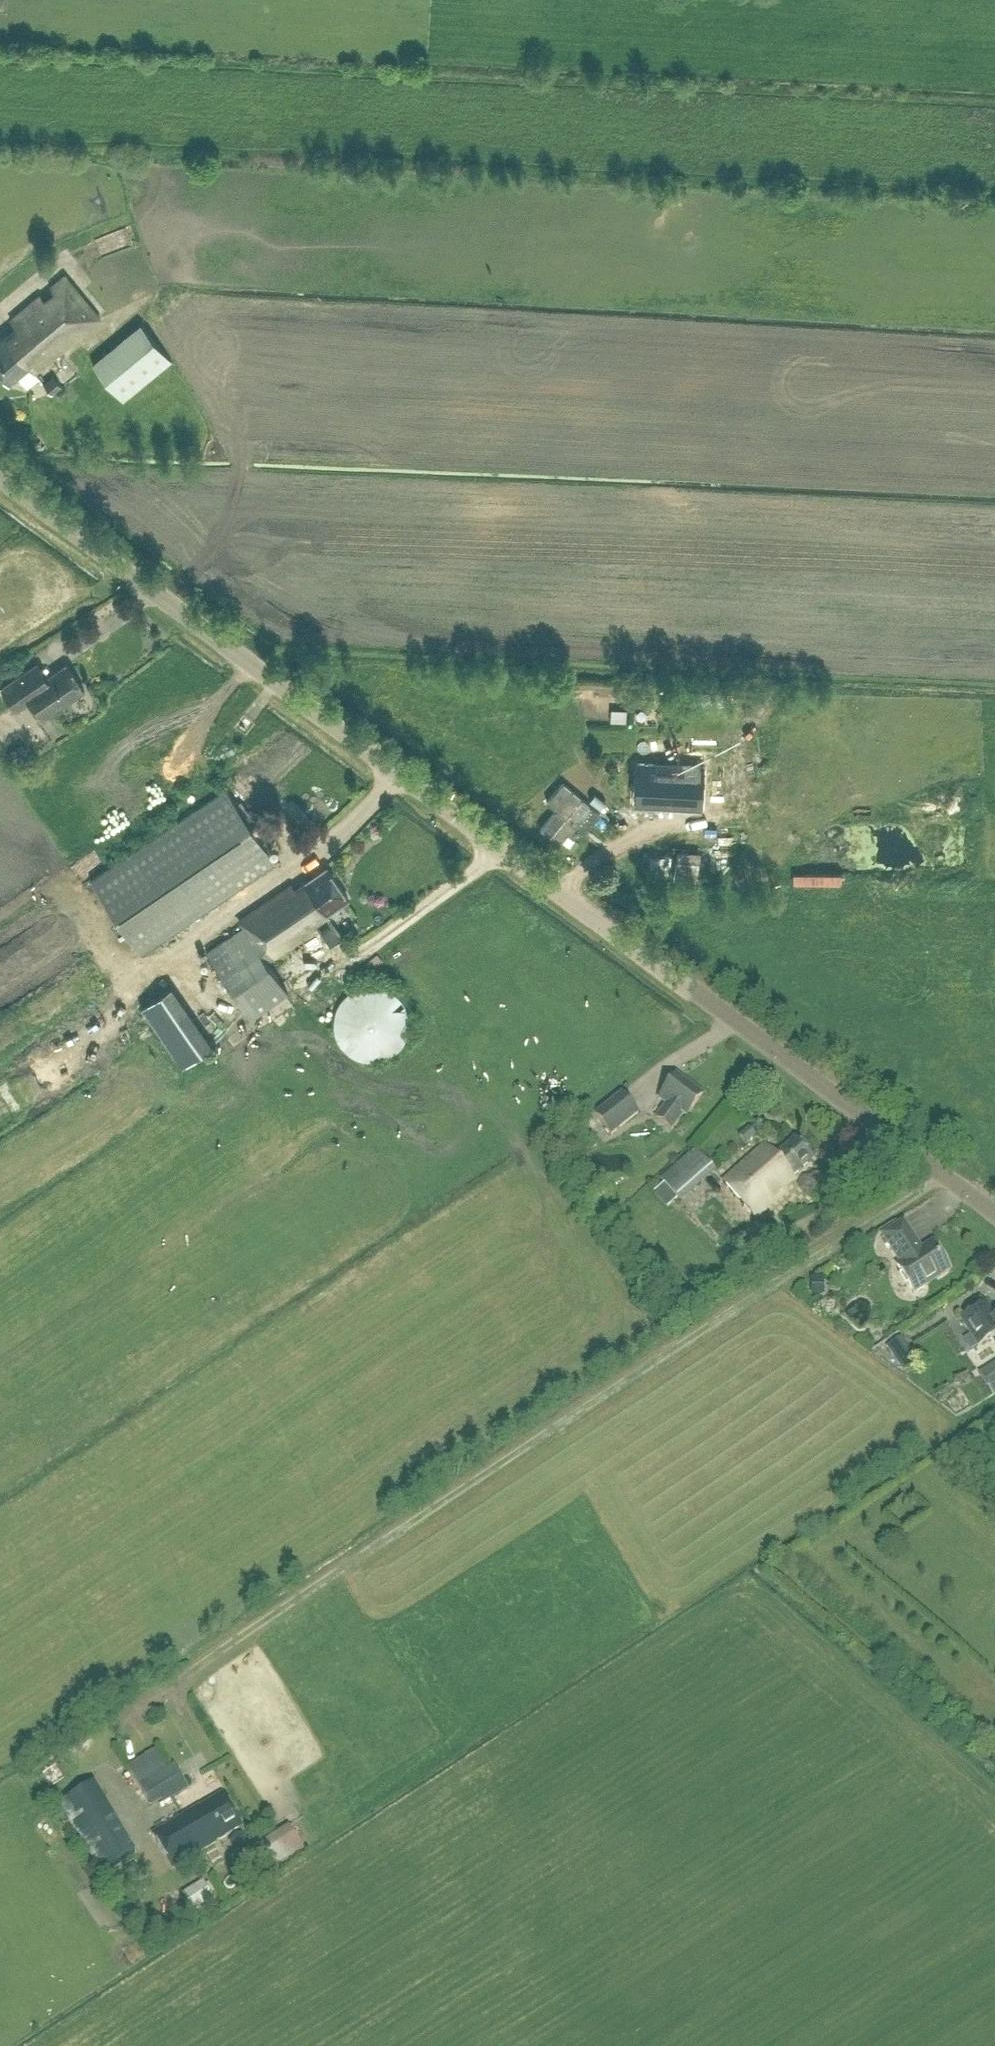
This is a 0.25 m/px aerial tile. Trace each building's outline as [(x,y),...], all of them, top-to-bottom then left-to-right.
[(103,240),(108,252),(122,246),(116,234),(103,240)] [(65,278),(62,275),(9,319),(14,324),(0,336),(0,369),(9,380),(29,364),(33,370),(97,317),(65,278)] [(123,393),(175,360),(148,318),(96,351),(123,393)] [(72,384),(83,375),(70,359),(59,368),(72,384)] [(43,381),(52,392),(61,384),(52,373),(43,381)] [(36,662),(0,686),(15,708),(28,699),(41,717),(83,688),(65,662),(45,675),(36,662)] [(700,767),(640,764),(638,800),(698,803),(700,767)] [(139,951),(275,861),(226,787),(90,877),(139,951)] [(343,936),(328,914),(326,911),(346,897),(326,867),(295,888),(291,883),(238,919),(242,924),(205,949),(250,1016),(288,991),(267,960),(317,926),(330,944),(343,936)] [(180,1050),(218,1024),(192,986),(185,990),(171,970),(139,992),(180,1050)] [(409,1027),(409,1020),(409,1014),(407,1008),(404,1002),(400,996),(396,991),(390,988),(384,985),(378,983),(371,983),(365,983),(359,985),(353,988),(347,991),(342,996),(339,1002),(336,1008),(334,1014),(334,1020),(334,1027),(336,1033),(338,1038),(341,1044),(346,1048),(350,1052),(356,1055),(362,1057),(368,1058),(375,1058),(381,1057),(387,1055),(392,1052),(397,1048),(401,1044),(405,1038),(407,1033),(409,1027)] [(683,1116),(686,1118),(703,1096),(677,1077),(659,1101),(666,1106),(656,1119),(672,1131),(683,1116)] [(593,1116),(610,1137),(639,1115),(621,1093),(593,1116)] [(787,1193),(782,1188),(813,1161),(795,1141),(774,1159),(764,1147),(723,1182),(755,1220),(787,1193)] [(660,1180),(664,1185),(676,1201),(712,1170),(695,1151),(660,1180)] [(897,1267),(914,1294),(950,1271),(932,1244),(921,1252),(903,1224),(883,1237),(901,1265),(897,1267)] [(994,1337),(994,1319),(985,1304),(961,1320),(970,1335),(965,1338),(973,1350),(994,1336),(994,1337)] [(878,1348),(882,1354),(885,1352),(900,1373),(917,1361),(901,1338),(899,1339),(896,1335),(878,1348)] [(185,1787),(176,1772),(173,1766),(138,1786),(150,1807),(185,1787)] [(94,1785),(57,1807),(99,1875),(135,1853),(94,1785)] [(226,1837),(241,1828),(222,1796),(200,1809),(199,1808),(153,1835),(174,1870),(227,1838),(226,1837)] [(306,1853),(293,1833),(289,1826),(259,1845),(276,1872),(306,1853)] [(202,1883),(181,1896),(195,1918),(216,1905),(202,1883)]
